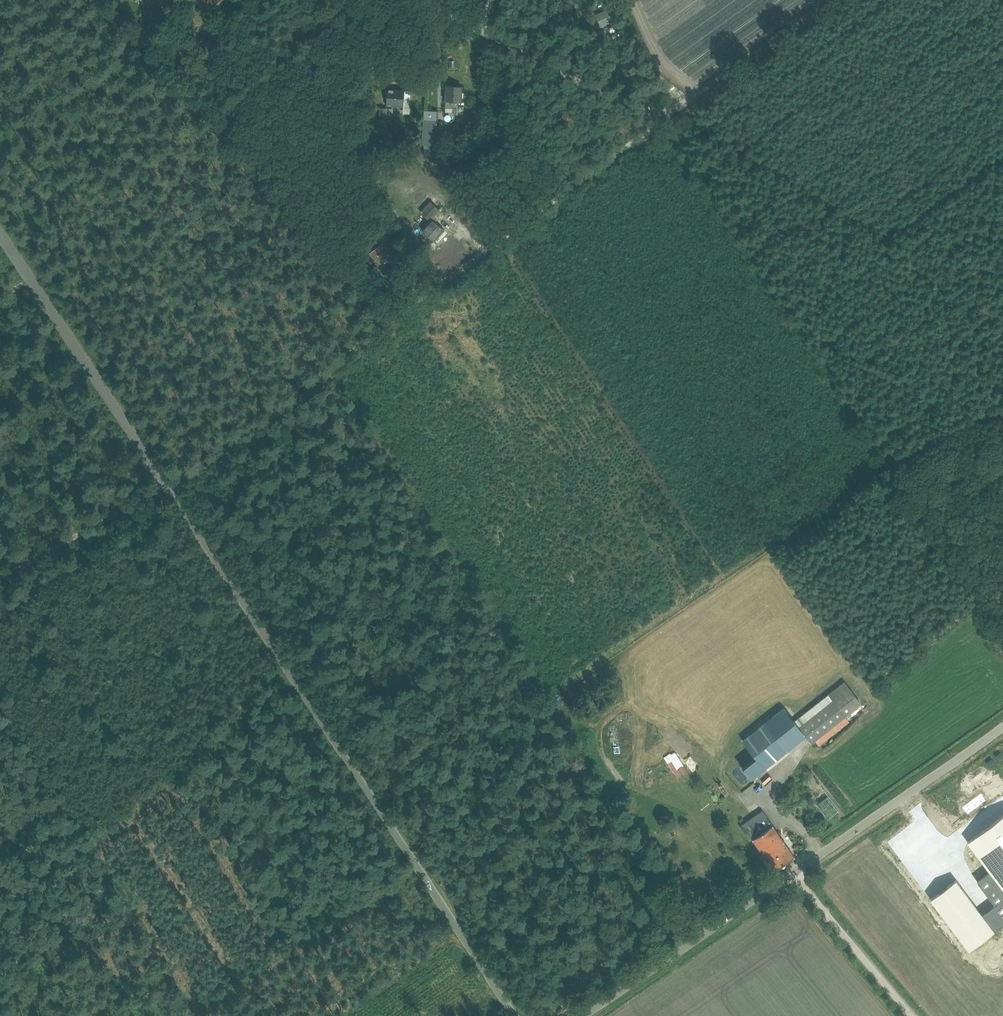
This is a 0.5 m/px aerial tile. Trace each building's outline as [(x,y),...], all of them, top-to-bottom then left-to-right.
[(601,28),(619,20),(613,7),(596,15),(601,28)] [(191,29),(186,25),(173,37),(178,42),(191,29)] [(607,35),(613,37),(616,30),(610,27),(607,35)] [(164,45),(166,38),(156,33),(153,40),(164,45)] [(384,68),(389,62),(382,56),(377,61),(384,68)] [(460,103),(462,103),(463,87),(446,85),(445,102),(446,102),(445,113),(455,113),(455,102),(460,102),(460,103)] [(403,114),(410,114),(411,91),(405,91),(405,89),(388,88),(386,106),(392,106),(392,107),(404,108),(403,114)] [(424,111),(422,144),(422,146),(424,146),(424,151),(424,153),(425,154),(427,158),(435,158),(435,161),(445,161),(445,149),(436,149),(436,151),(431,151),(431,146),(432,147),(433,129),(436,129),(437,112),(424,111)] [(407,148),(410,153),(418,146),(415,142),(407,148)] [(369,180),(380,173),(374,164),(363,171),(369,180)] [(445,231),(436,222),(444,214),(430,201),(420,212),(430,222),(422,231),(434,242),(445,231)] [(390,252),(397,246),(384,230),(376,237),(378,239),(364,251),(368,256),(369,255),(379,265),(392,254),(390,252)] [(743,771),(751,782),(788,752),(789,753),(807,738),(812,745),(862,705),(845,683),(776,738),(765,724),(742,742),(757,760),(743,771)] [(687,773),(683,767),(678,770),(681,776),(687,773)] [(817,806),(828,821),(839,813),(827,798),(817,806)] [(743,826),(753,840),(772,827),(762,812),(743,826)] [(967,950),(1002,925),(1002,813),(966,839),(988,871),(975,880),(976,880),(964,889),(956,878),(930,896),(967,950)] [(794,859),(794,858),(772,827),(753,840),(774,872),(775,872),(781,868),(784,868),(788,866),(788,863),(794,859)]
